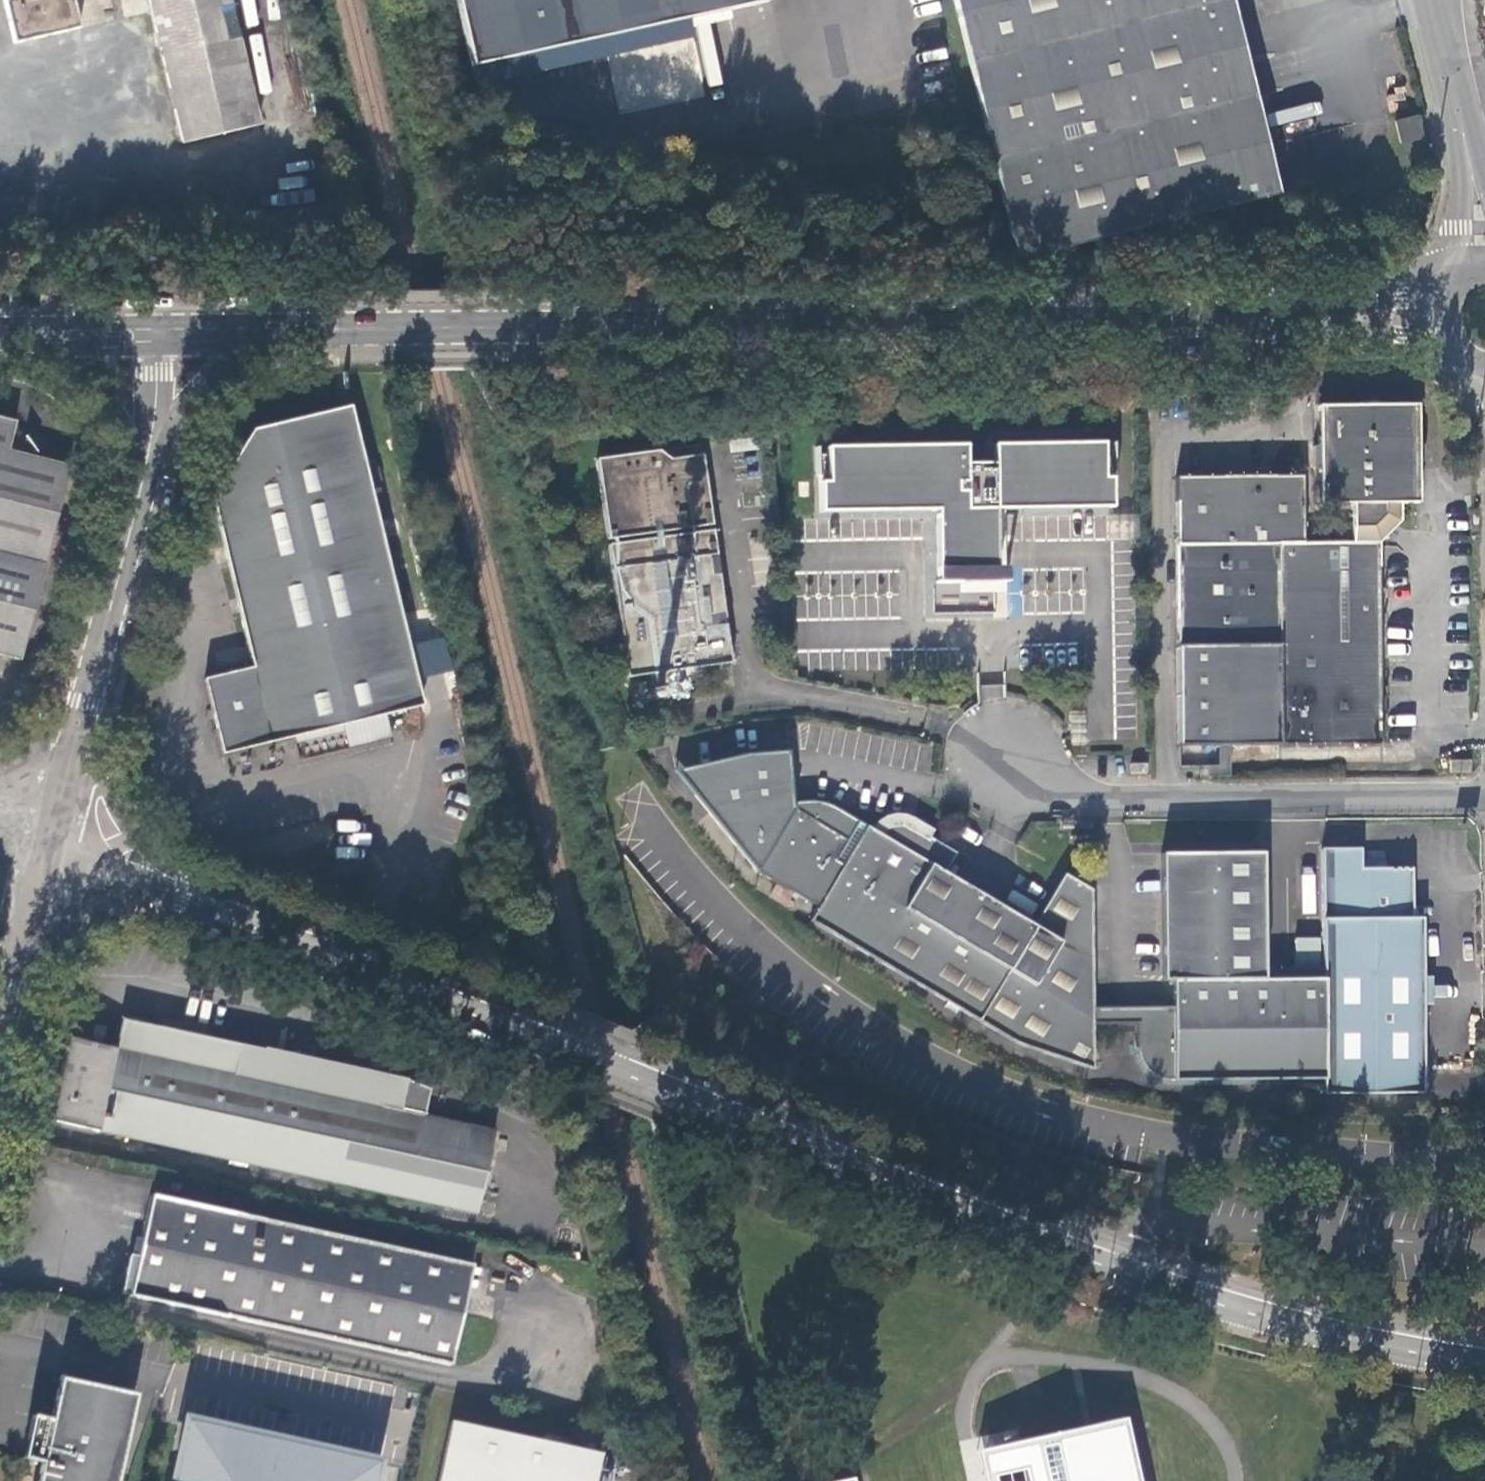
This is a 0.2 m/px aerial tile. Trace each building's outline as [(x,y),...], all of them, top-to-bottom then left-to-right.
[(14,47),(79,31),(72,0),(13,0),(4,2),(14,47)] [(184,145),(261,126),(229,0),(149,0),(184,145)] [(473,71),(769,5),(768,0),(457,0),(473,71)] [(1022,259),(1281,194),(1232,0),(956,0),(1022,259)] [(1397,122),(1402,143),(1424,138),(1419,117),(1397,122)] [(1252,543),(1255,745),(1279,745),(1382,743),(1380,544),(1402,522),(1402,506),(1419,505),(1418,465),(1423,462),(1423,447),(1418,442),(1417,405),(1379,404),(1376,400),(1359,400),(1354,405),(1318,405),(1318,442),(1313,446),(1312,463),(1319,468),(1319,477),(1319,505),(1323,505),(1351,506),(1351,542),(1323,542),(1252,543)] [(381,711),(403,706),(392,656),(409,652),(347,404),(251,428),(210,492),(229,567),(252,664),(204,675),(211,706),(221,749),(291,732),(381,711)] [(19,659),(67,466),(8,451),(15,421),(0,418),(0,655),(19,659)] [(961,446),(823,447),(823,482),(815,482),(816,512),(931,512),(932,584),(991,583),(991,511),(1004,511),(1106,510),(1106,481),(1099,480),(1098,446),(989,446),(989,466),(961,466),(961,446)] [(655,449),(593,458),(603,538),(606,538),(607,543),(604,543),(622,676),(726,662),(708,529),(705,530),(704,525),(708,524),(698,454),(666,458),(655,449)] [(1255,745),(1252,543),(1323,542),(1323,505),(1319,505),(1319,477),(1178,479),(1177,544),(1177,647),(1174,746),(1255,745)] [(445,637),(416,642),(421,675),(450,670),(445,637)] [(392,656),(403,706),(420,701),(409,652),(392,656)] [(345,727),(298,733),(301,751),(347,746),(345,727)] [(743,753),(671,770),(711,818),(714,814),(791,802),(787,750),(743,753)] [(1449,760),(1449,771),(1469,771),(1469,760),(1449,760)] [(808,920),(977,1020),(1033,926),(1032,925),(942,872),(953,852),(930,838),(906,825),(904,824),(900,823),(896,822),(894,822),(892,823),(888,824),(884,825),(881,828),(878,831),(876,833),(864,825),(835,807),(818,802),(805,800),(791,802),(714,814),(711,818),(754,870),(815,907),(808,920)] [(1412,869),(1387,869),(1361,869),(1361,861),(1362,850),(1323,849),(1323,980),(1263,980),(1263,853),(1163,853),(1163,979),(1173,979),(1173,1006),(1173,1080),(1324,1078),(1324,1094),(1424,1094),(1423,1005),(1423,976),(1423,917),(1412,917),(1412,869)] [(1033,926),(977,1020),(1015,1043),(1091,1069),(1091,1023),(1091,1007),(1091,980),(1090,889),(1062,873),(1032,925),(1033,926)] [(1173,1006),(1091,1007),(1091,1023),(1139,1022),(1139,1048),(1140,1054),(1141,1058),(1142,1061),(1144,1065),(1146,1067),(1151,1072),(1153,1074),(1157,1076),(1161,1078),(1166,1079),(1173,1080),(1173,1006)] [(478,1212),(496,1129),(426,1114),(431,1088),(264,1048),(157,1026),(151,1056),(68,1038),(62,1067),(50,1121),(478,1212)] [(128,1293),(451,1363),(472,1262),(149,1192),(139,1236),(128,1293)] [(11,1295),(11,1292),(3,1291),(2,1297),(10,1299),(11,1295)] [(132,1393),(57,1378),(49,1420),(28,1416),(19,1459),(39,1463),(35,1480),(114,1480),(132,1393)] [(374,1461),(185,1420),(172,1479),(183,1480),(370,1480),(374,1461)] [(602,1454),(453,1421),(439,1480),(595,1480),(602,1454)] [(1134,1421),(977,1449),(984,1480),(1147,1480),(1134,1421)]
